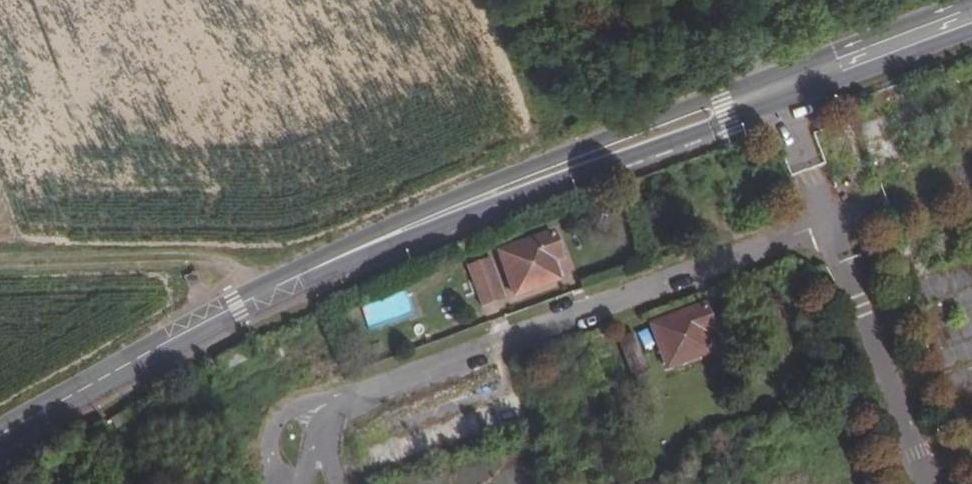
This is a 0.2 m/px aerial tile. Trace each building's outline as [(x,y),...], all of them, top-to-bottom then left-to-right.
[(553,232),(497,254),(513,296),(557,281),(551,263),(563,259),(553,232)] [(490,257),(483,260),(499,301),(506,298),(490,257)] [(499,301),(483,260),(466,267),(482,307),(499,301)] [(196,267),(185,272),(190,285),(202,280),(196,267)] [(367,327),(411,313),(404,293),(361,306),(367,327)] [(647,324),(663,367),(710,350),(706,337),(714,334),(704,304),(647,324)] [(629,379),(648,372),(633,333),(614,340),(629,379)]
